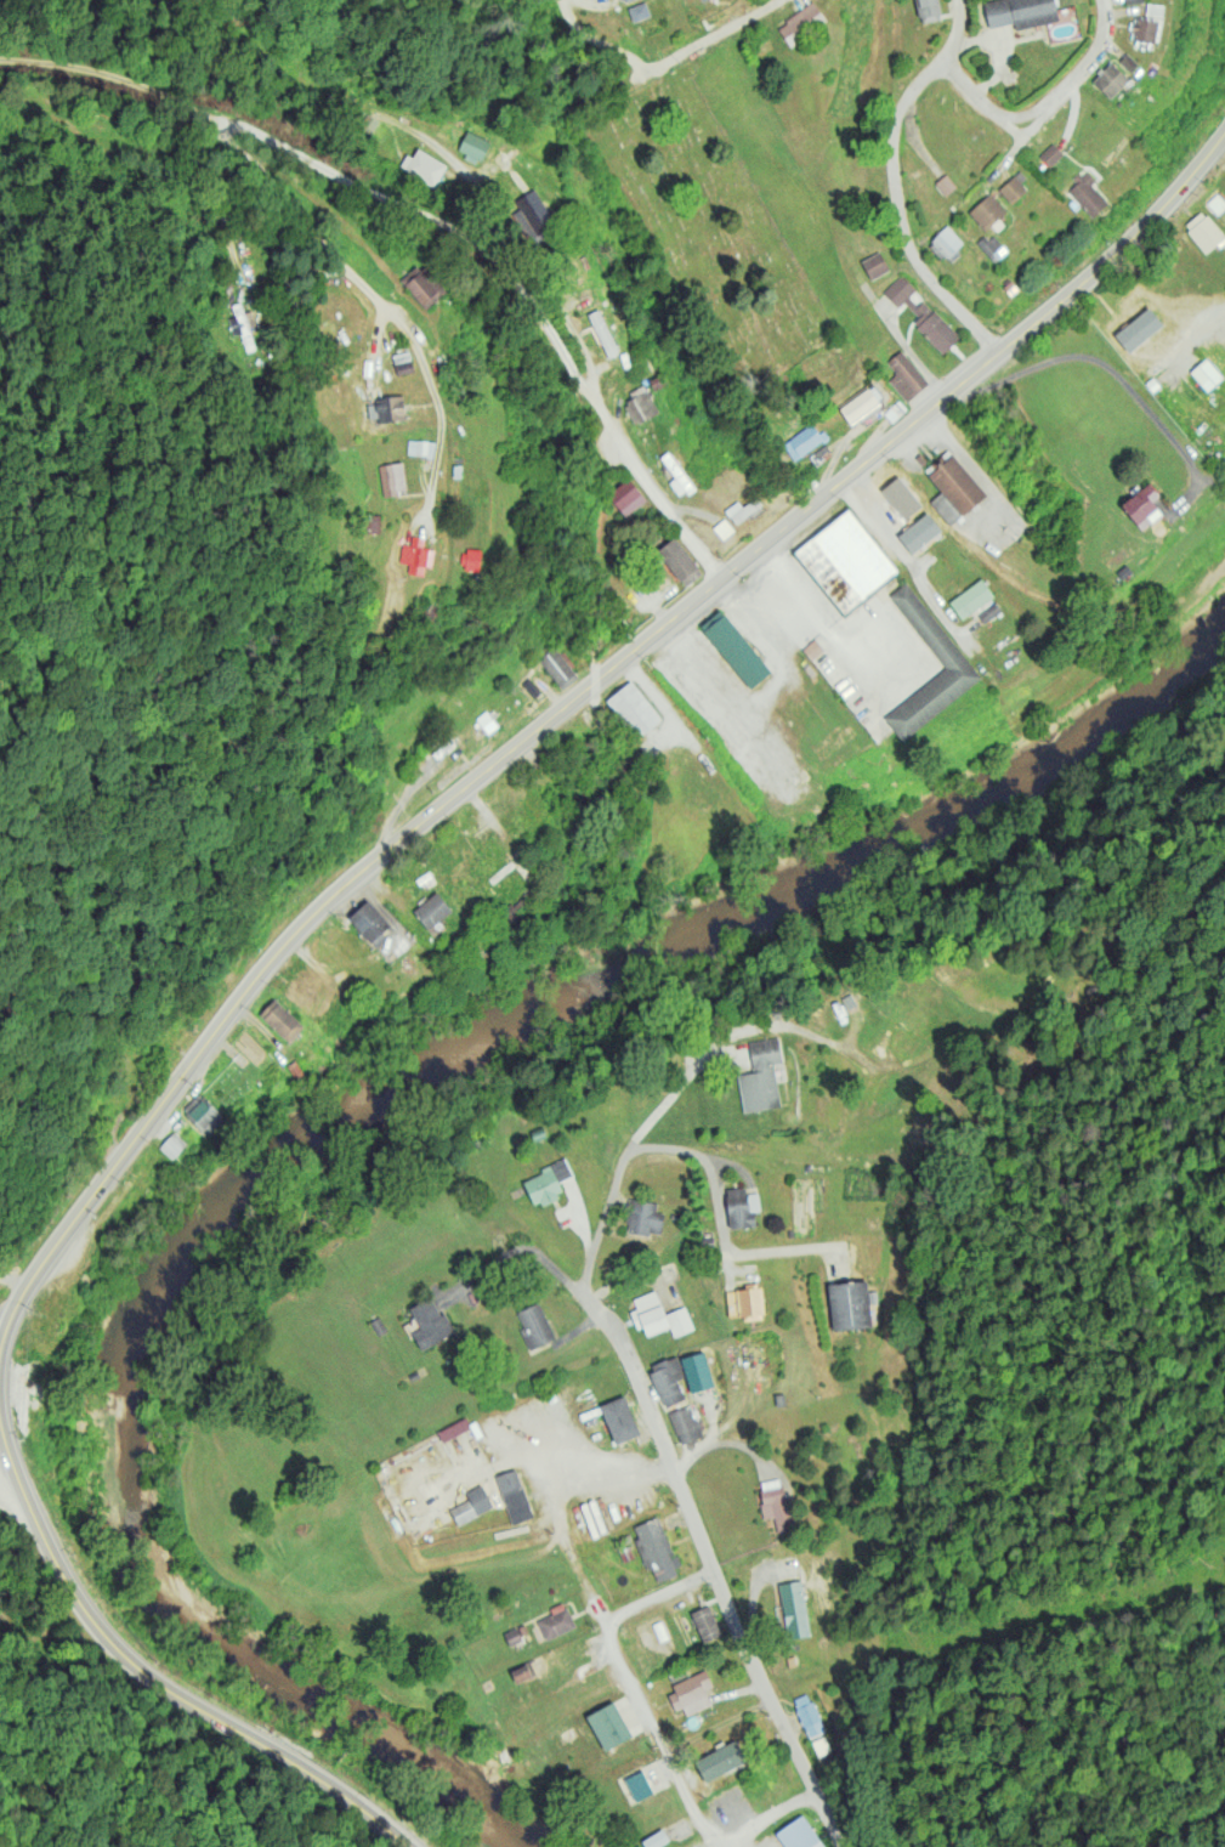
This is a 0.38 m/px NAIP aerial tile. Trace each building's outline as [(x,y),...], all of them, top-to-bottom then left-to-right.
[(938,0),(916,0),(921,23),(942,19),(938,0)] [(1058,21),(1054,0),(985,0),(983,0),(988,27),(1014,23),(1015,29),(1058,21)] [(628,7),(632,21),(650,15),(645,1),(628,7)] [(826,19),(813,1),(776,27),(789,45),(826,19)] [(1154,43),(1158,22),(1134,17),(1129,38),(1154,43)] [(1118,61),(1130,72),(1138,63),(1126,52),(1118,61)] [(1109,98),(1129,79),(1111,61),(1091,79),(1109,98)] [(378,121),(367,114),(358,127),(369,134),(378,121)] [(457,153),(479,162),(488,140),(466,131),(457,153)] [(1038,155),(1049,166),(1063,153),(1052,142),(1038,155)] [(411,157),(406,154),(399,166),(433,187),(446,166),(418,147),(411,157)] [(1067,190),(1092,217),(1107,203),(1090,184),(1095,179),(1085,168),(1072,179),(1075,183),(1067,190)] [(1012,203),(1029,186),(1016,172),(998,190),(1012,203)] [(945,195),(956,186),(946,173),(935,182),(945,195)] [(519,208),(511,212),(520,227),(529,222),(536,234),(555,224),(534,188),(514,199),(519,208)] [(968,212),(985,230),(1006,210),(989,192),(968,212)] [(1203,209),(1183,225),(1205,254),(1224,239),(1203,209)] [(947,262),(965,245),(947,225),(928,242),(947,262)] [(977,243),(994,262),(1007,251),(990,232),(977,243)] [(889,269),(879,251),(861,260),(871,279),(889,269)] [(446,290),(420,261),(399,280),(425,309),(446,290)] [(882,291),(898,308),(904,302),(919,319),(913,324),(942,354),(960,336),(900,274),(882,291)] [(255,324),(251,312),(244,314),(240,302),(231,305),(235,316),(228,318),(233,334),(240,332),(246,352),(255,349),(248,327),(255,324)] [(577,321),(589,342),(620,325),(608,304),(577,321)] [(1160,350),(1134,319),(1114,336),(1140,367),(1160,350)] [(1185,334),(1177,324),(1164,334),(1172,345),(1185,334)] [(397,375),(414,370),(409,350),(392,354),(397,375)] [(928,383),(900,350),(886,362),(895,373),(887,380),(906,402),(928,383)] [(1189,371),(1207,391),(1223,377),(1205,357),(1189,371)] [(629,392),(632,399),(623,404),(635,425),(658,411),(643,384),(629,392)] [(839,405),(849,423),(879,407),(870,389),(839,405)] [(375,398),(377,422),(405,420),(403,395),(375,398)] [(828,436),(823,429),(818,432),(811,422),(782,443),(794,460),(828,436)] [(933,461),(937,467),(927,475),(940,492),(929,501),(949,525),(986,495),(949,449),(933,461)] [(675,478),(669,482),(679,497),(693,487),(668,450),(660,456),(675,478)] [(378,465),(383,496),(407,492),(402,461),(378,465)] [(646,500),(629,477),(607,494),(624,516),(646,500)] [(912,528),(928,513),(898,479),(882,494),(912,528)] [(1152,500),(1159,495),(1148,482),(1121,504),(1141,530),(1162,513),(1152,500)] [(737,500),(724,510),(736,524),(761,504),(755,496),(742,506),(737,500)] [(794,551),(843,613),(897,570),(865,529),(877,519),(868,508),(855,518),(848,509),(794,551)] [(722,539),(734,530),(724,518),(712,527),(722,539)] [(914,557),(930,544),(916,526),(900,538),(914,557)] [(408,573),(424,575),(424,566),(432,567),(433,548),(424,548),(424,537),(411,536),(411,544),(401,544),(400,562),(408,563),(408,573)] [(685,587),(703,572),(673,536),(656,551),(685,587)] [(464,569),(480,571),(482,551),(467,548),(464,569)] [(960,618),(993,595),(981,578),(948,601),(960,618)] [(981,679),(906,581),(888,595),(945,669),(883,716),(901,740),(981,679)] [(977,614),(983,623),(1002,611),(996,602),(977,614)] [(699,626),(750,688),(771,671),(720,609),(699,626)] [(578,675),(554,646),(538,659),(562,689),(578,675)] [(638,738),(662,719),(630,680),(606,699),(638,738)] [(487,733),(498,725),(486,710),(475,717),(487,733)] [(452,910),(436,891),(412,910),(428,929),(452,910)] [(348,917),(372,946),(392,930),(368,900),(348,917)] [(259,1014),(289,1042),(304,1026),(274,998),(259,1014)] [(743,1112),(780,1106),(773,1063),(782,1062),(778,1036),(748,1041),(753,1072),(737,1074),(743,1112)] [(208,1135),(225,1117),(198,1092),(181,1111),(208,1135)] [(158,1147),(172,1159),(187,1143),(173,1131),(158,1147)] [(522,1178),(534,1206),(563,1193),(558,1182),(572,1176),(565,1159),(522,1178)] [(757,1193),(745,1194),(744,1187),(725,1189),(729,1228),(756,1225),(754,1211),(759,1211),(757,1193)] [(657,1200),(628,1197),(625,1231),(662,1235),(664,1209),(656,1209),(657,1200)] [(871,1327),(868,1281),(828,1283),(831,1329),(871,1327)] [(763,1319),(761,1282),(744,1283),(745,1289),(726,1290),(727,1316),(742,1316),(742,1320),(763,1319)] [(685,1306),(663,1313),(656,1290),(633,1298),(637,1309),(631,1311),(636,1329),(643,1326),(646,1335),(670,1327),(673,1336),(693,1329),(685,1306)] [(419,1328),(412,1331),(420,1349),(455,1334),(445,1312),(438,1315),(431,1297),(410,1306),(419,1328)] [(524,1328),(520,1329),(528,1349),(555,1338),(539,1301),(516,1311),(524,1328)] [(692,1393),(713,1386),(701,1351),(681,1357),(692,1393)] [(665,1407),(684,1399),(677,1381),(685,1377),(676,1355),(648,1366),(665,1407)] [(599,1404),(615,1444),(639,1434),(624,1395),(599,1404)] [(668,1412),(680,1444),(703,1435),(692,1403),(668,1412)] [(437,1431),(442,1442),(471,1428),(466,1417),(437,1431)] [(532,1517),(516,1468),(495,1475),(511,1523),(532,1517)] [(468,1499),(449,1508),(457,1524),(493,1507),(482,1484),(465,1492),(468,1499)] [(764,1494),(766,1506),(773,1505),(777,1534),(790,1532),(783,1490),(764,1494)] [(657,1518),(680,1575),(657,1586),(634,1528),(657,1518)] [(775,1587),(786,1639),(809,1637),(798,1583),(775,1587)] [(690,1611),(708,1603),(725,1638),(713,1644),(705,1647),(690,1611)] [(567,1609),(575,1628),(546,1641),(539,1622),(567,1609)] [(517,1628),(524,1648),(511,1654),(504,1634),(517,1628)] [(592,1671),(577,1678),(573,1671),(590,1664),(592,1671)] [(526,1666),(511,1672),(516,1684),(531,1678),(526,1666)] [(704,1671),(711,1688),(704,1692),(711,1706),(685,1717),(681,1710),(675,1712),(668,1696),(676,1694),(673,1684),(704,1671)] [(806,1695),(823,1733),(811,1738),(793,1700),(806,1695)] [(607,1752),(636,1734),(619,1699),(589,1717),(607,1752)] [(831,1750),(825,1735),(811,1741),(817,1756),(831,1750)] [(704,1780),(694,1763),(736,1736),(747,1753),(704,1780)] [(819,1842),(813,1846),(785,1846),(776,1834),(801,1815),(819,1842)] [(670,1843),(663,1846),(645,1846),(642,1843),(662,1831),(670,1843)]
